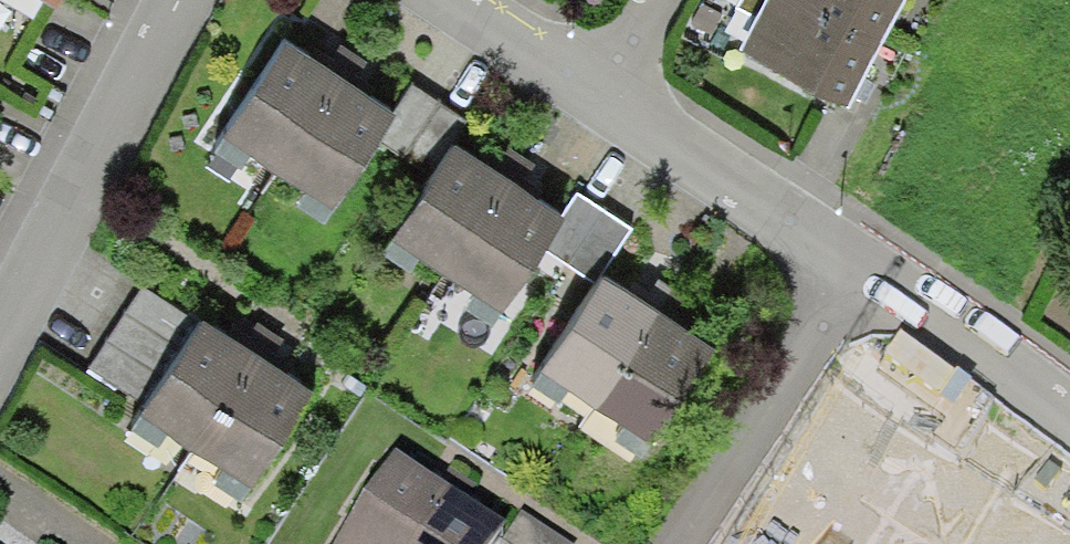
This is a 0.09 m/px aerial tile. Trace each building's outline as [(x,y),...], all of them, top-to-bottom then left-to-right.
[(752,31),(740,54),(847,109),(904,0),(768,0),(752,31)] [(312,35),(280,15),(219,110),(337,185),(398,90),(367,70),(312,35)] [(490,142),(456,120),(391,217),(505,289),(567,193),(533,171),(490,142)] [(631,271),(601,252),(543,349),(655,427),(714,325),(688,309),(631,271)] [(235,317),(203,296),(143,391),(251,465),(314,368),(289,352),(235,317)] [(393,445),(333,542),(336,543),(496,543),(510,523),(482,504),(425,467),(393,445)]
